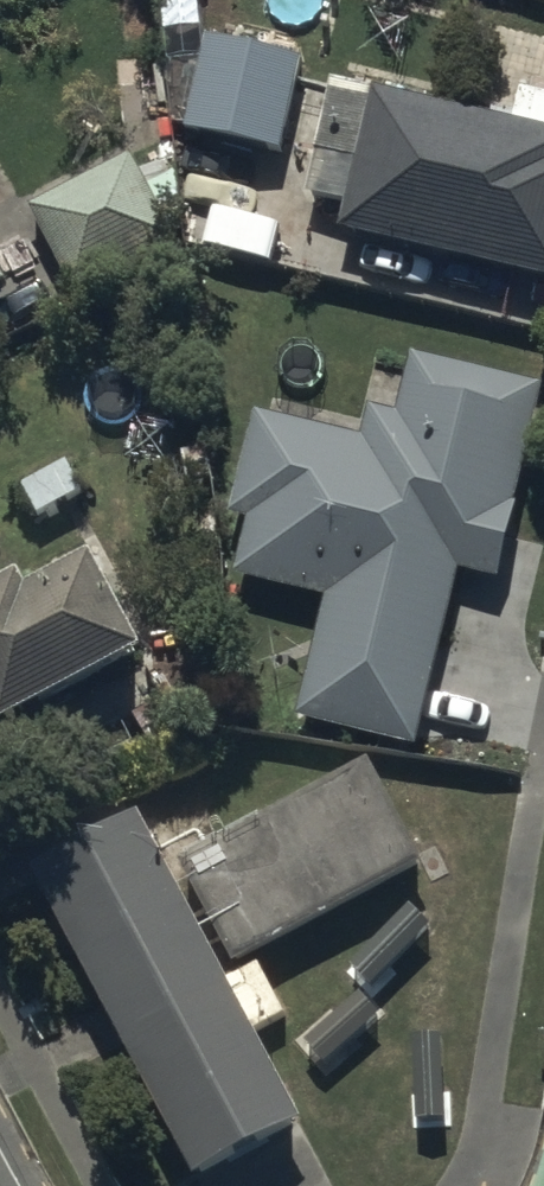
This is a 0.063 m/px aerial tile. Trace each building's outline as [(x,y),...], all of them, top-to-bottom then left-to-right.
[(310,57),(212,34),(185,129),(282,156),(310,57)] [(347,226),(543,271),(543,91),(524,86),(517,119),(378,87),(375,102),(332,92),(318,152),(362,162),(347,226)] [(76,292),(175,233),(129,154),(30,214),(76,292)] [(11,281),(0,261),(0,287),(11,281)] [(465,570),(504,579),(543,388),(543,377),(412,349),(399,410),(368,404),(362,436),(242,411),(220,516),(250,523),(239,576),(330,595),(305,713),(429,739),(465,570)] [(151,644),(97,553),(40,587),(30,570),(0,588),(0,708),(11,727),(151,644)] [(142,808),(32,866),(196,1179),(306,1121),(142,808)] [(439,934),(415,907),(349,967),(372,993),(439,934)] [(451,1029),(414,1030),(416,1124),(453,1123),(451,1029)]
